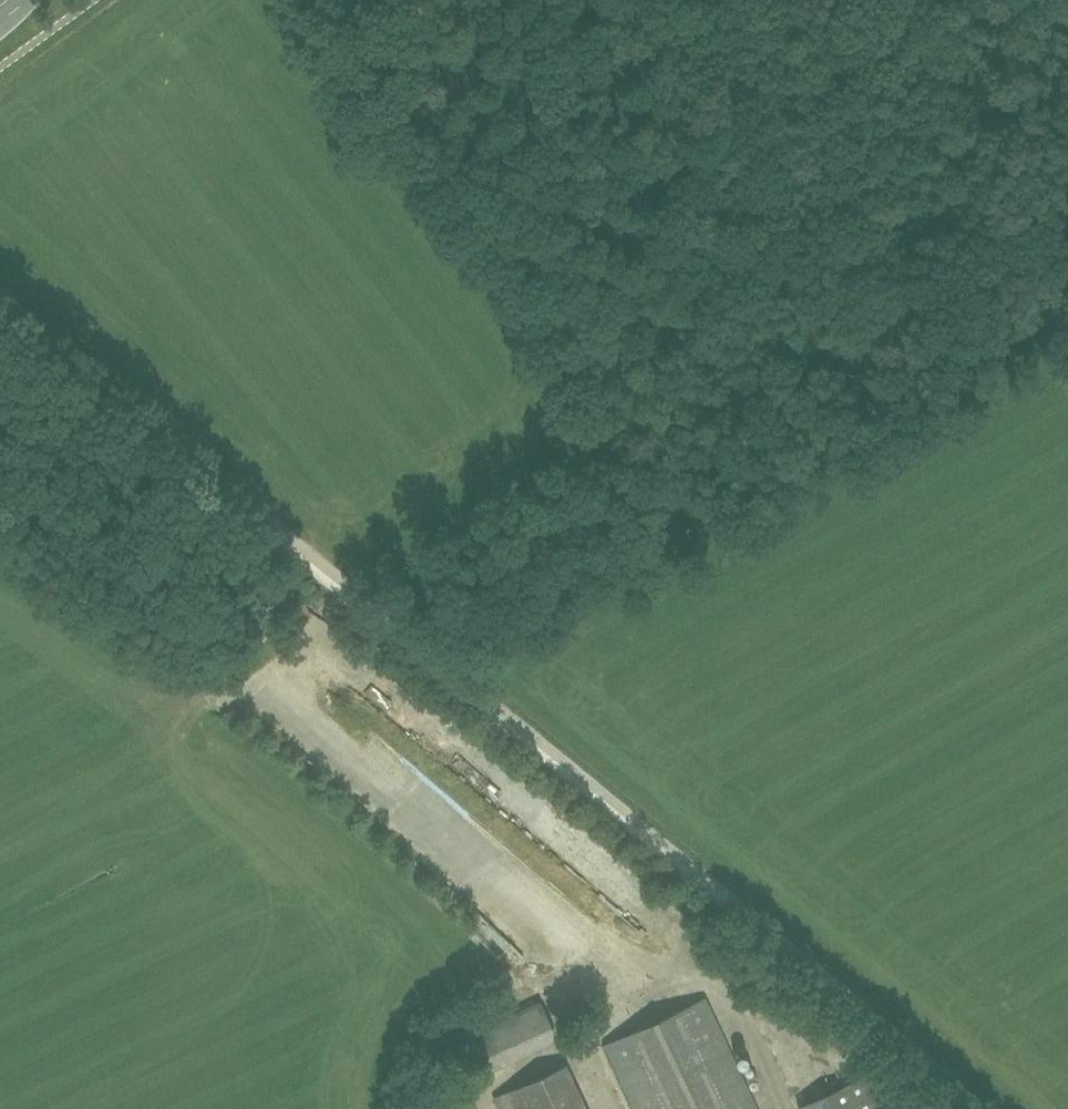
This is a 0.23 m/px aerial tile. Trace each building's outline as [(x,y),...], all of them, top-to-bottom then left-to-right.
[(704,998),(604,1045),(634,1108),(756,1108),(704,998)] [(482,1070),(556,1037),(540,1001),(466,1034),(482,1070)] [(815,1029),(776,1040),(784,1068),(823,1057),(815,1029)] [(564,1064),(493,1097),(498,1108),(585,1108),(564,1064)] [(862,1075),(797,1105),(799,1108),(877,1108),(862,1075)]
